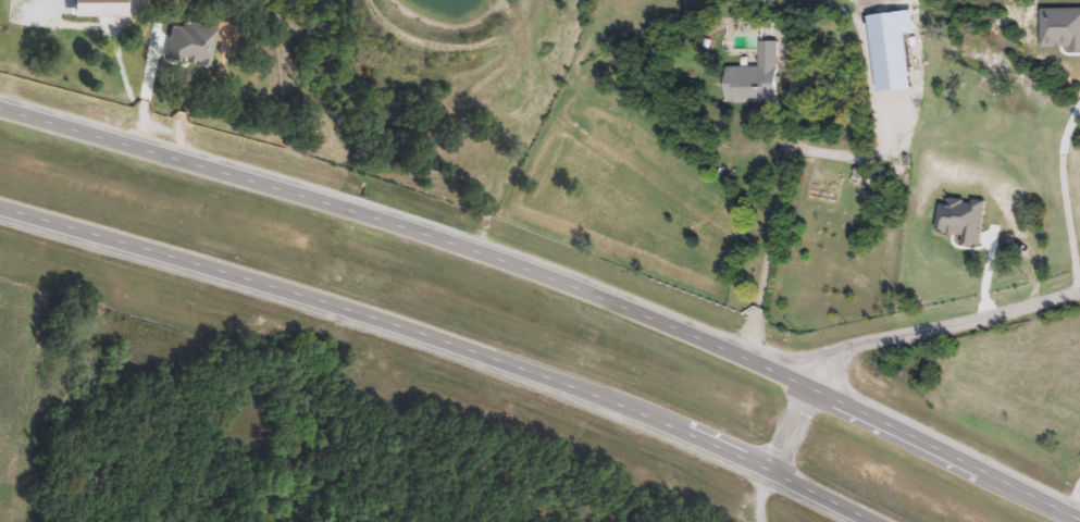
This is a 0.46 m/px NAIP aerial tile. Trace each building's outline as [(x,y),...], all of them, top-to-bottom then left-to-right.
[(244,51),(220,51),(220,28),(244,28),(244,51)] [(775,41),(775,102),(724,102),(724,66),(757,66),(757,41),(775,41)]
